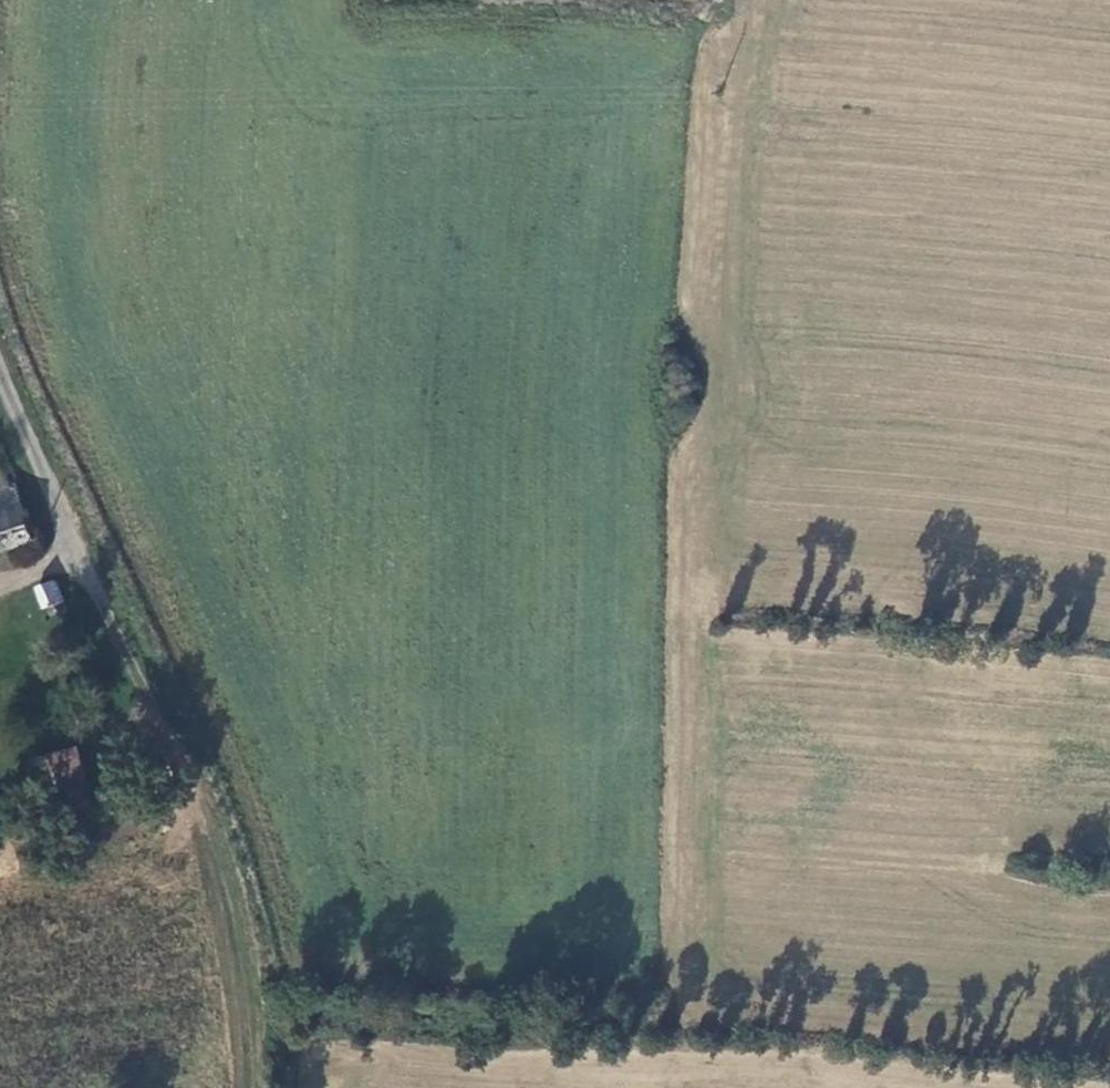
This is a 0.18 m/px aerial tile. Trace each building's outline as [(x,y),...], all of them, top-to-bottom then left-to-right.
[(25,513),(15,486),(0,490),(0,550),(7,548),(11,560),(29,555),(26,542),(36,540),(25,513)] [(48,614),(58,614),(52,585),(34,590),(39,608),(43,607),(48,614)] [(67,750),(25,761),(41,824),(84,814),(67,750)]
